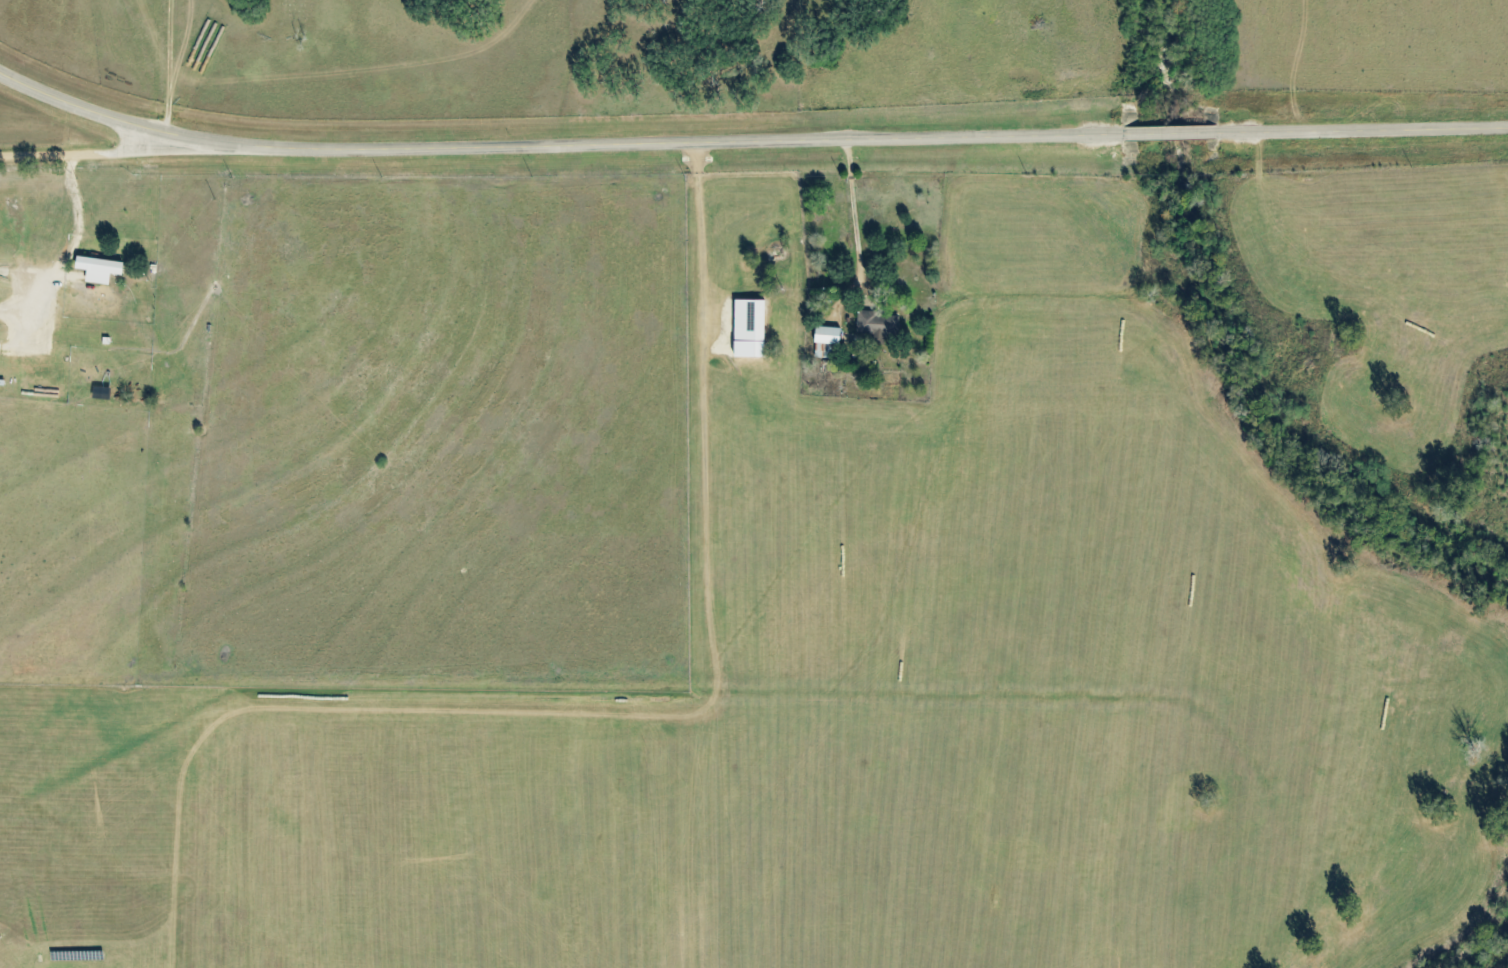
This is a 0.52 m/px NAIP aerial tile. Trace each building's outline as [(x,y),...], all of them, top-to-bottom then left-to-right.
[(76,268),(87,269),(86,282),(110,284),(111,273),(123,275),(125,261),(77,256),(76,268)] [(735,356),(765,357),(766,300),(736,299),(735,356)] [(857,333),(888,334),(888,317),(876,317),(876,311),(857,310),(857,333)] [(842,328),(816,325),(815,342),(840,345),(842,328)]
